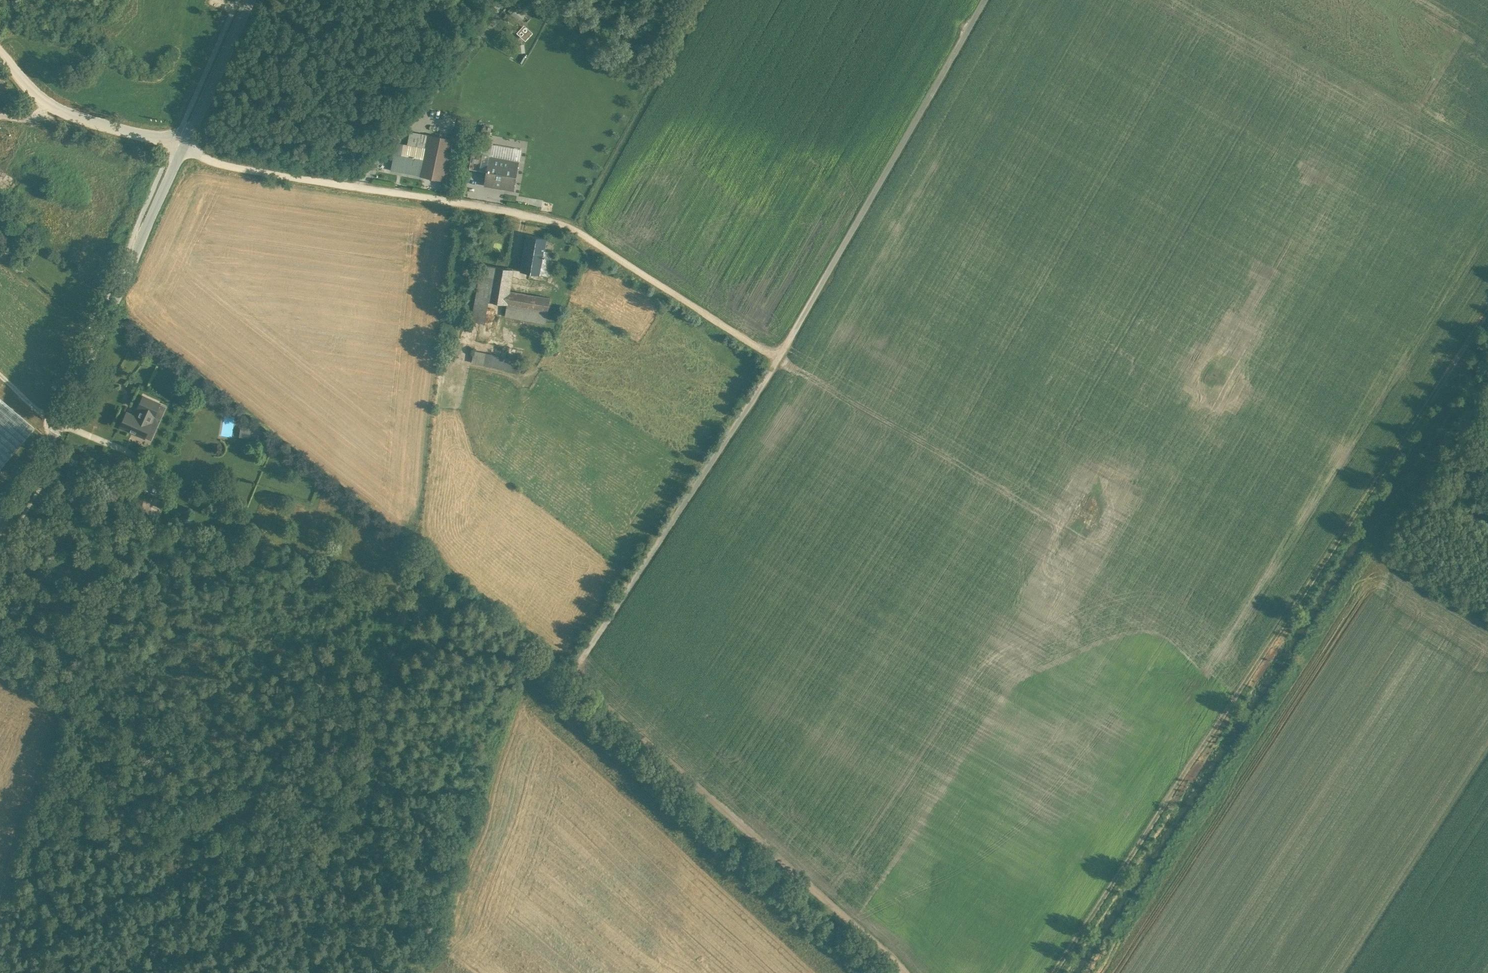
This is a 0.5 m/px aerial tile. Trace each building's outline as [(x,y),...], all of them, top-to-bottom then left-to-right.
[(513,47),(523,50),(526,38),(523,37),(525,30),(519,28),(513,47)] [(490,127),(486,126),(485,132),(482,132),(481,134),(483,134),(484,134),(489,135),(490,127)] [(525,136),(516,134),(513,148),(522,149),(525,136)] [(451,140),(429,135),(425,160),(422,176),(443,180),(451,140)] [(521,149),(493,145),(493,144),(483,143),(481,152),(481,153),(491,155),(490,159),(489,158),(487,172),(485,184),(514,189),(521,149)] [(481,152),(472,150),(469,169),(487,172),(489,158),(490,159),(491,155),(481,153),(481,152)] [(425,160),(394,154),(391,170),(422,176),(425,160)] [(546,238),(527,235),(524,250),(544,254),(544,251),(546,238)] [(544,254),(524,250),(521,272),(549,276),(553,253),(544,251),(544,254)] [(494,267),(481,264),(472,321),(484,323),(488,302),(494,267)] [(513,270),(494,267),(488,302),(507,305),(510,292),(513,270)] [(550,299),(510,292),(507,305),(548,312),(550,299)] [(507,305),(505,314),(545,321),(548,312),(507,305)] [(522,361),(447,345),(444,356),(519,373),(522,361)] [(121,426),(145,437),(160,403),(144,395),(138,407),(141,408),(137,416),(127,412),(121,426)] [(34,428),(0,398),(0,468),(34,428)] [(259,429),(246,427),(245,437),(257,438),(259,429)] [(164,500),(135,492),(129,516),(158,524),(164,500)]
